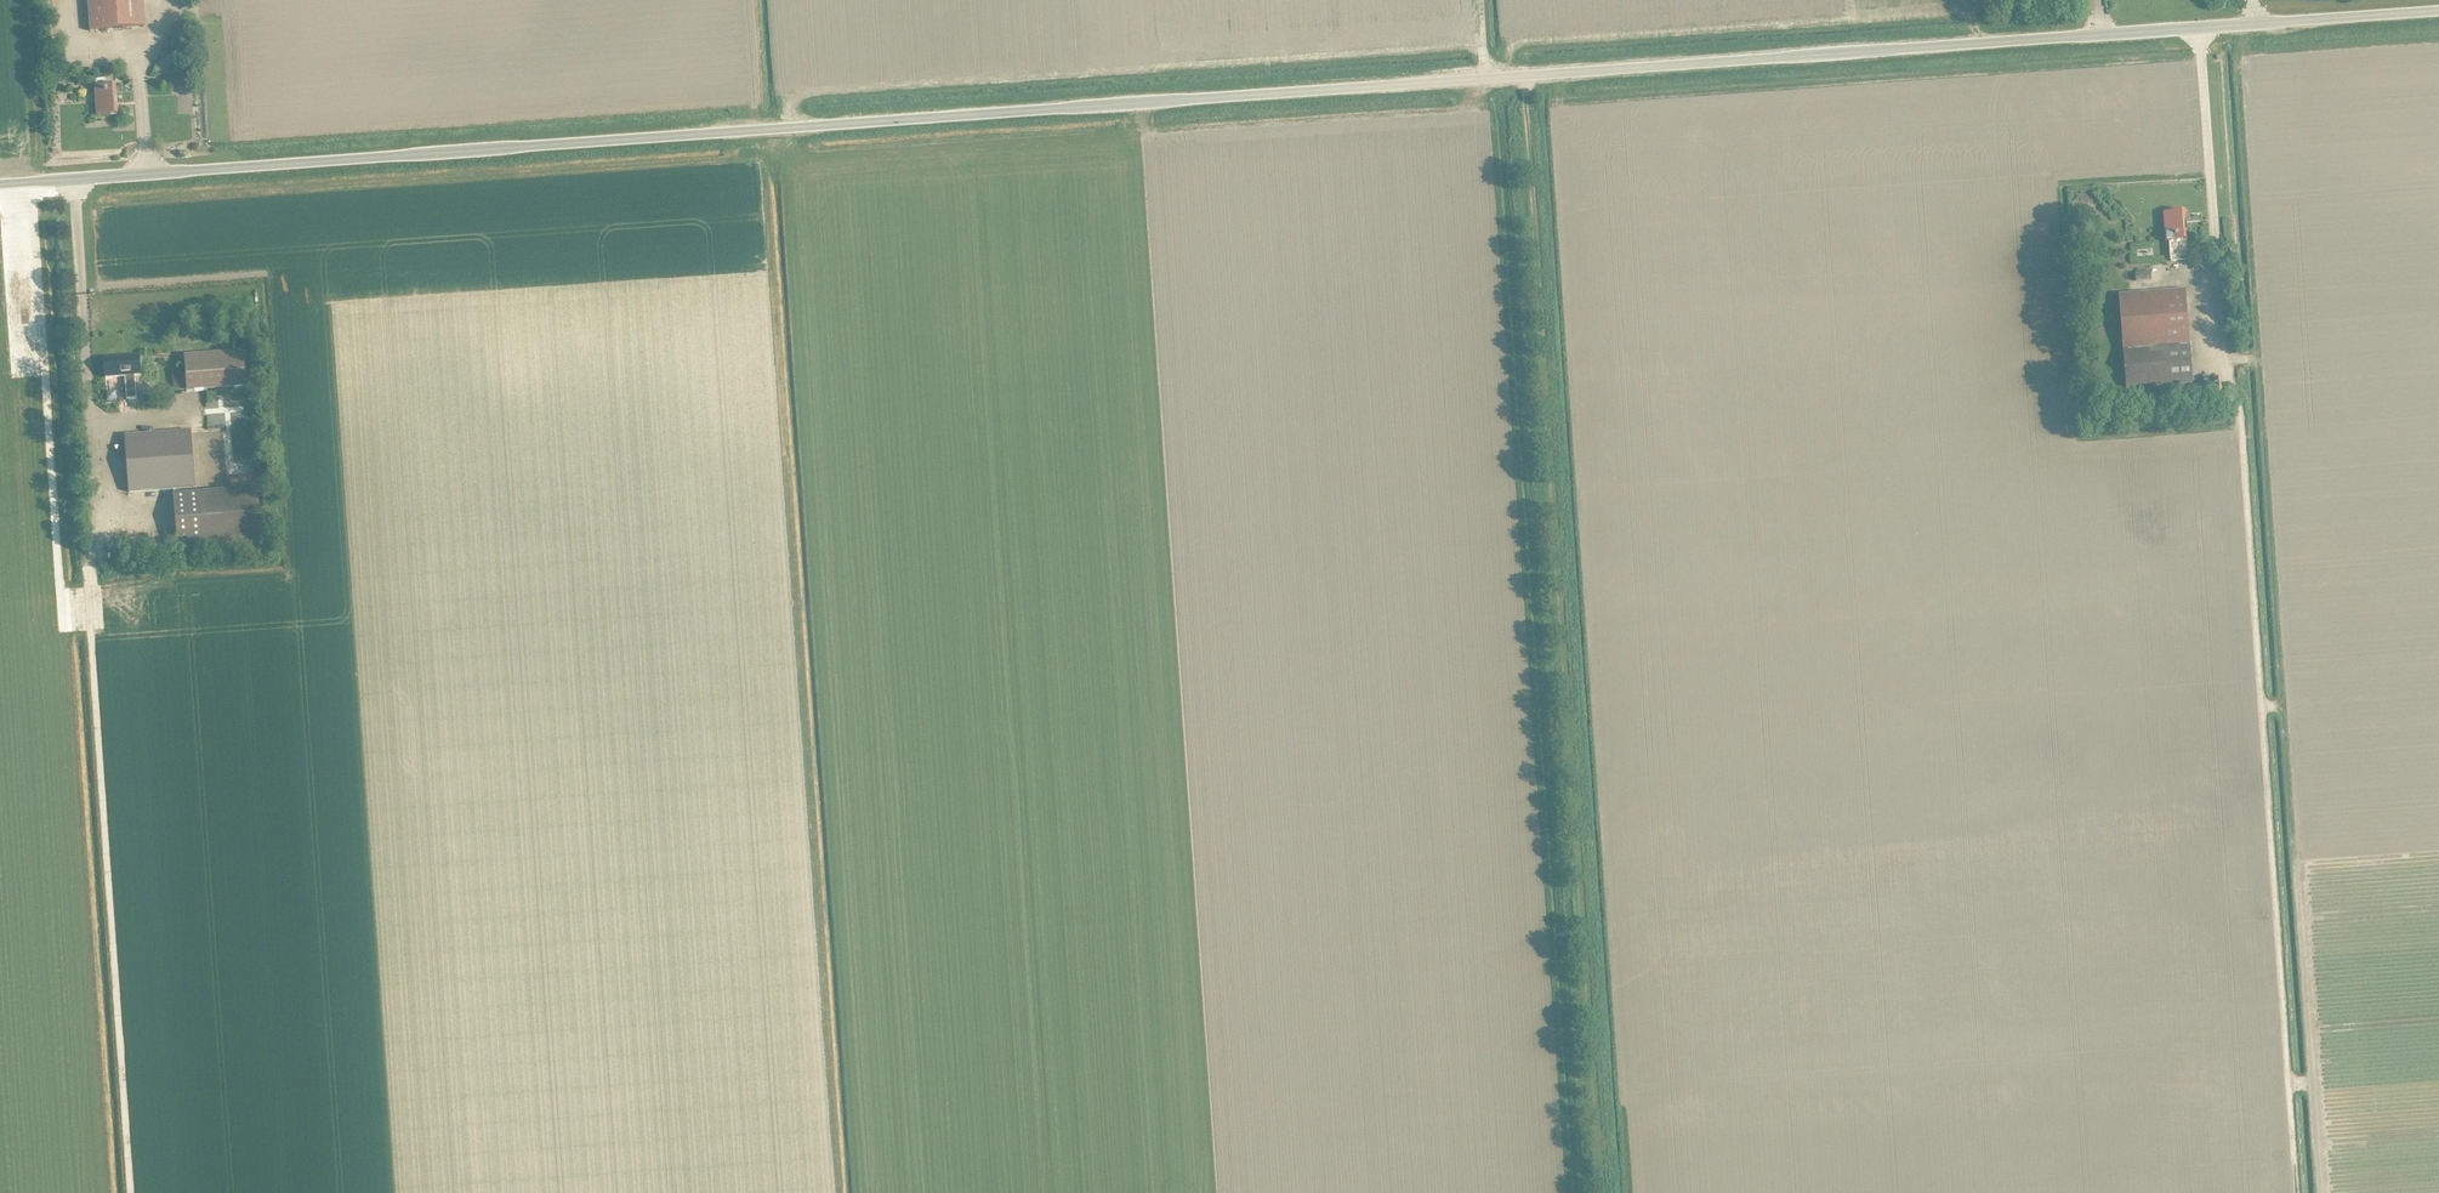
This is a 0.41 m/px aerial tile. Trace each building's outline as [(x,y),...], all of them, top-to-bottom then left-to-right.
[(145,26),(143,0),(86,0),(89,30),(145,26)] [(95,115),(116,113),(114,84),(93,86),(95,115)] [(2170,261),(2187,259),(2185,240),(2186,240),(2183,211),(2163,213),(2165,241),(2168,241),(2170,261)] [(2184,289),(2118,294),(2122,352),(2189,346),(2184,289)] [(2122,352),(2125,387),(2192,382),(2189,346),(2122,352)] [(243,351),(183,356),(186,391),(245,387),(243,351)] [(133,375),(139,375),(137,355),(103,357),(104,377),(124,376),(125,399),(135,398),(133,375)] [(127,491),(226,484),(222,428),(123,435),(127,491)] [(254,488),(174,494),(178,548),(258,542),(254,488)] [(158,502),(158,493),(124,494),(124,502),(158,502)]
